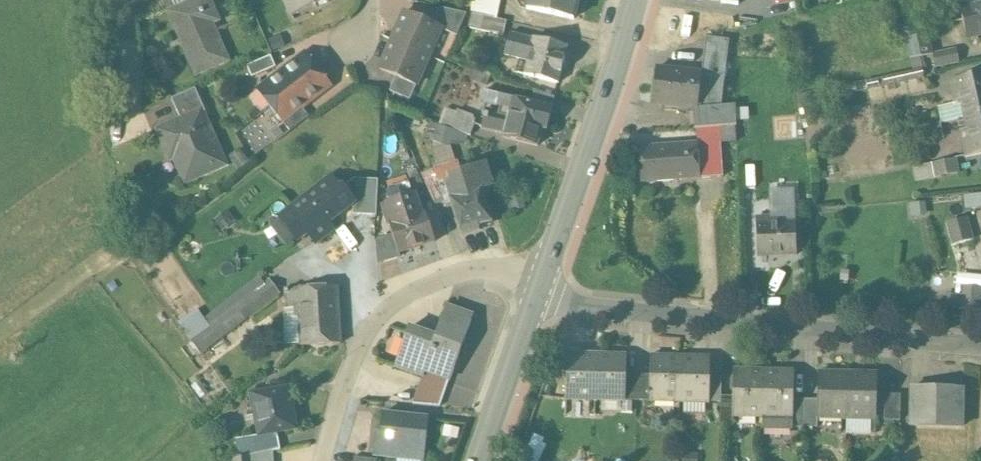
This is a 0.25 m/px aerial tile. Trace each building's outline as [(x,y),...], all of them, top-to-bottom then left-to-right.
[(189,43),(184,45),(197,74),(228,60),(215,30),(213,31),(210,23),(219,19),(211,0),(170,0),(189,43)] [(291,15),(327,0),(285,0),(291,15)] [(473,13),(497,19),(501,0),(476,0),(473,13)] [(527,9),(574,19),(578,0),(529,0),(527,9)] [(759,6),(732,0),(728,16),(733,17),(756,22),(759,6)] [(974,6),(973,0),(969,0),(959,2),(967,39),(980,36),(980,5),(974,6)] [(467,13),(439,7),(432,23),(442,27),(441,28),(457,35),(467,13)] [(432,23),(405,11),(392,40),(429,56),(441,28),(442,27),(432,23)] [(497,19),(473,13),(470,28),(504,36),(507,21),(497,19)] [(927,32),(905,37),(910,59),(931,55),(927,32)] [(568,47),(534,39),(534,40),(511,34),(505,55),(517,58),(513,72),(559,84),(568,47)] [(729,40),(706,37),(703,64),(726,67),(729,40)] [(429,56),(392,40),(380,69),(396,76),(416,85),(429,56)] [(956,49),(932,55),(935,68),(959,62),(956,49)] [(306,53),(258,90),(271,106),(318,69),(306,53)] [(271,55),(247,66),(252,77),(276,66),(271,55)] [(726,67),(703,64),(702,74),(698,109),(693,108),(694,129),(696,128),(737,125),(736,105),(721,106),(726,67)] [(702,74),(656,68),(651,104),(693,108),(698,109),(702,74)] [(318,69),(271,106),(283,122),(302,107),(330,85),(318,69)] [(895,93),(926,89),(924,74),(893,78),(895,93)] [(949,81),(952,95),(959,94),(965,117),(980,113),(980,74),(949,81)] [(416,85),(396,76),(390,91),(410,100),(416,85)] [(195,88),(172,99),(181,121),(201,112),(202,113),(206,111),(195,88)] [(556,97),(534,90),(531,103),(553,108),(556,97)] [(531,103),(514,99),(514,98),(499,95),(496,106),(511,110),(510,115),(487,109),(482,129),(505,134),(504,138),(539,146),(543,130),(548,131),(553,108),(531,103)] [(302,107),(283,122),(290,131),(309,116),(302,107)] [(474,116),(459,110),(457,116),(475,123),(476,120),(474,116)] [(181,121),(159,130),(171,158),(174,157),(182,159),(190,179),(224,165),(202,113),(201,112),(181,121)] [(965,117),(970,140),(962,142),(966,155),(980,152),(980,113),(965,117)] [(475,123),(457,116),(452,129),(472,136),(476,123),(475,123)] [(696,128),(697,143),(721,141),(737,140),(737,125),(696,128)] [(459,132),(441,138),(449,162),(467,156),(459,132)] [(721,141),(697,143),(699,178),(723,177),(721,141)] [(697,143),(638,147),(641,183),(699,178),(697,143)] [(955,159),(933,163),(936,177),(957,173),(955,159)] [(936,177),(933,163),(915,167),(917,180),(936,177)] [(458,173),(447,176),(449,181),(440,184),(439,184),(446,202),(447,207),(452,206),(461,234),(463,233),(464,236),(479,231),(478,228),(492,223),(482,191),(492,187),(485,164),(458,173)] [(456,167),(445,170),(447,176),(458,173),(456,167)] [(332,178),(281,218),(297,238),(307,231),(315,242),(332,228),(327,222),(353,202),(354,179),(340,189),(332,178)] [(438,178),(426,183),(435,205),(446,202),(439,184),(440,184),(438,178)] [(378,180),(354,179),(353,202),(353,214),(376,215),(378,180)] [(409,182),(389,189),(393,200),(413,193),(409,182)] [(964,193),(964,207),(980,206),(980,192),(964,193)] [(393,200),(382,204),(388,224),(390,224),(393,235),(399,253),(400,253),(435,242),(425,211),(419,213),(413,193),(393,200)] [(795,224),(771,224),(771,217),(757,218),(758,256),(796,254),(795,224)] [(967,217),(946,223),(952,245),(973,239),(967,217)] [(393,235),(376,240),(378,264),(401,257),(400,253),(399,253),(393,235)] [(962,274),(959,309),(980,311),(980,276),(962,274)] [(271,281),(209,328),(218,340),(280,293),(271,281)] [(337,287),(286,289),(287,309),(300,308),(302,347),(340,345),(337,287)] [(436,338),(409,328),(395,366),(423,376),(424,376),(426,370),(450,379),(451,379),(473,317),(446,307),(436,338)] [(597,355),(567,354),(566,399),(595,400),(597,355)] [(627,356),(597,355),(595,400),(625,401),(626,375),(627,356)] [(680,357),(651,356),(650,376),(649,401),(679,402),(680,357)] [(710,358),(680,357),(679,402),(709,403),(710,358)] [(426,370),(424,376),(423,376),(413,404),(440,407),(450,379),(426,370)] [(764,371),(734,370),(733,396),(733,416),(734,416),(763,416),(764,371)] [(794,372),(764,371),(763,416),(792,417),(793,417),(794,399),(794,372)] [(848,373),(818,373),(818,399),(817,417),(817,418),(847,418),(848,373)] [(877,374),(848,373),(847,418),(876,419),(877,374)] [(638,375),(626,375),(625,401),(637,401),(638,375)] [(650,376),(638,375),(637,401),(649,401),(650,376)] [(290,388),(252,394),(259,435),(259,437),(278,434),(297,430),(290,388)] [(963,390),(911,388),(910,426),(962,427),(963,390)] [(901,395),(885,394),(884,420),(900,421),(901,395)] [(733,396),(721,396),(720,426),(734,426),(734,416),(733,416),(733,396)] [(805,399),(794,399),(793,417),(792,417),(791,427),(805,427),(805,399)] [(818,399),(805,399),(805,427),(817,427),(817,418),(817,417),(818,399)] [(428,419),(383,414),(381,433),(376,432),(374,455),(423,460),(428,419)] [(278,434),(259,437),(259,435),(253,436),(256,454),(273,451),(274,452),(280,450),(278,434)] [(253,436),(237,439),(240,458),(249,456),(256,454),(253,436)] [(249,456),(250,460),(274,460),(274,452),(273,451),(256,454),(249,456)]
